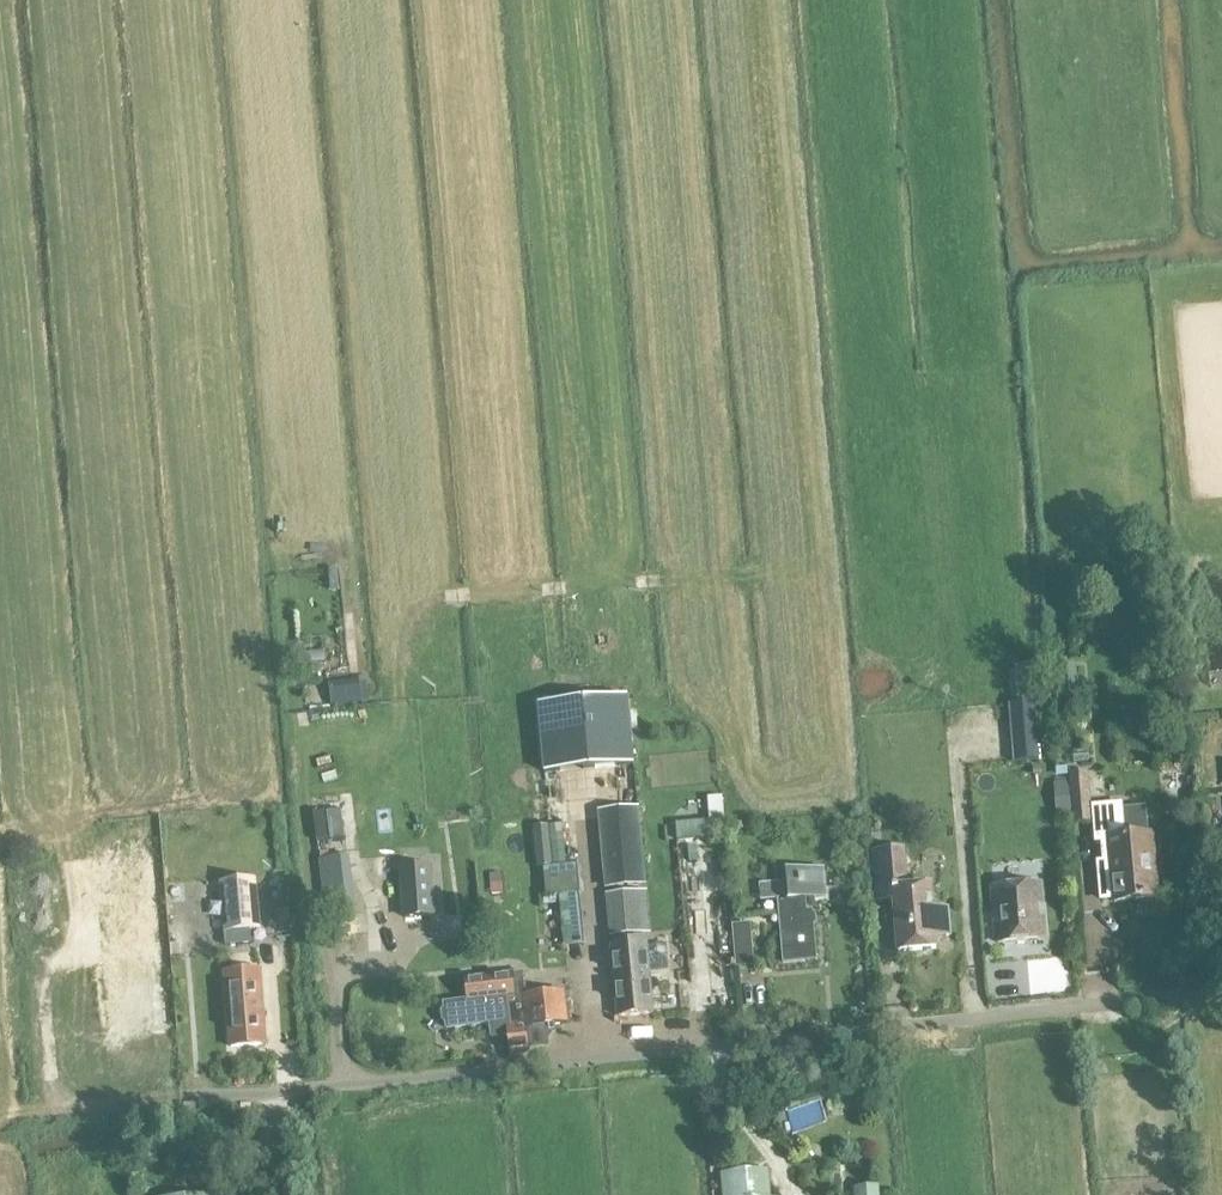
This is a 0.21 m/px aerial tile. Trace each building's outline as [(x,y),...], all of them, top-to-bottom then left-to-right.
[(1033,666),(1015,668),(1016,669),(1018,700),(1019,704),(1036,703),(1033,668),(1033,666)] [(330,682),(332,705),(362,702),(359,679),(330,682)] [(628,698),(538,706),(544,774),(634,766),(628,698)] [(1018,757),(1041,755),(1037,703),(1036,703),(1019,704),(1014,705),(1018,757)] [(1072,778),(1076,821),(1092,820),(1089,776),(1072,778)] [(1058,819),(1072,818),(1069,781),(1055,782),(1058,819)] [(1127,802),(1093,805),(1096,838),(1108,837),(1110,860),(1098,861),(1102,897),(1113,895),(1114,900),(1157,896),(1151,833),(1130,835),(1127,802)] [(638,809),(598,813),(605,886),(645,882),(638,809)] [(683,839),(718,836),(716,817),(682,820),(683,839)] [(554,868),(566,867),(562,826),(550,827),(554,868)] [(537,869),(554,868),(550,827),(534,828),(537,869)] [(908,888),(904,849),(872,853),(878,899),(892,897),(898,950),(937,946),(936,935),(950,934),(947,908),(933,910),(930,885),(908,888)] [(403,919),(435,917),(432,867),(400,869),(403,919)] [(801,874),(801,871),(775,873),(776,880),(758,881),(759,898),(778,897),(782,961),(816,959),(812,908),(809,909),(808,899),(827,898),(825,873),(801,874)] [(225,933),(260,931),(255,879),(220,882),(225,933)] [(1040,915),(1038,903),(1040,903),(1038,882),(993,886),(995,906),(996,906),(997,919),(996,920),(998,941),(1043,937),(1041,915),(1040,915)] [(609,936),(652,932),(648,891),(606,895),(609,936)] [(736,966),(754,965),(750,922),(733,924),(736,966)] [(655,1015),(648,941),(611,945),(617,1018),(655,1015)] [(261,969),(226,973),(233,1046),(268,1043),(261,969)] [(511,972),(464,977),(467,1000),(443,1003),(444,1010),(442,1013),(443,1022),(446,1024),(446,1030),(491,1025),(492,1035),(508,1033),(510,1054),(526,1052),(526,1047),(540,1046),(540,1042),(546,1042),(545,1031),(554,1030),(553,1022),(566,1021),(562,989),(526,993),(524,972),(511,974),(511,972)] [(859,1108),(866,1095),(853,1088),(850,1094),(858,1097),(852,1108),(859,1108)] [(155,1147),(139,1149),(141,1163),(157,1161),(155,1147)] [(768,1168),(722,1172),(724,1194),(771,1194),(768,1168)] [(880,1186),(854,1188),(854,1194),(880,1194),(880,1186)]
